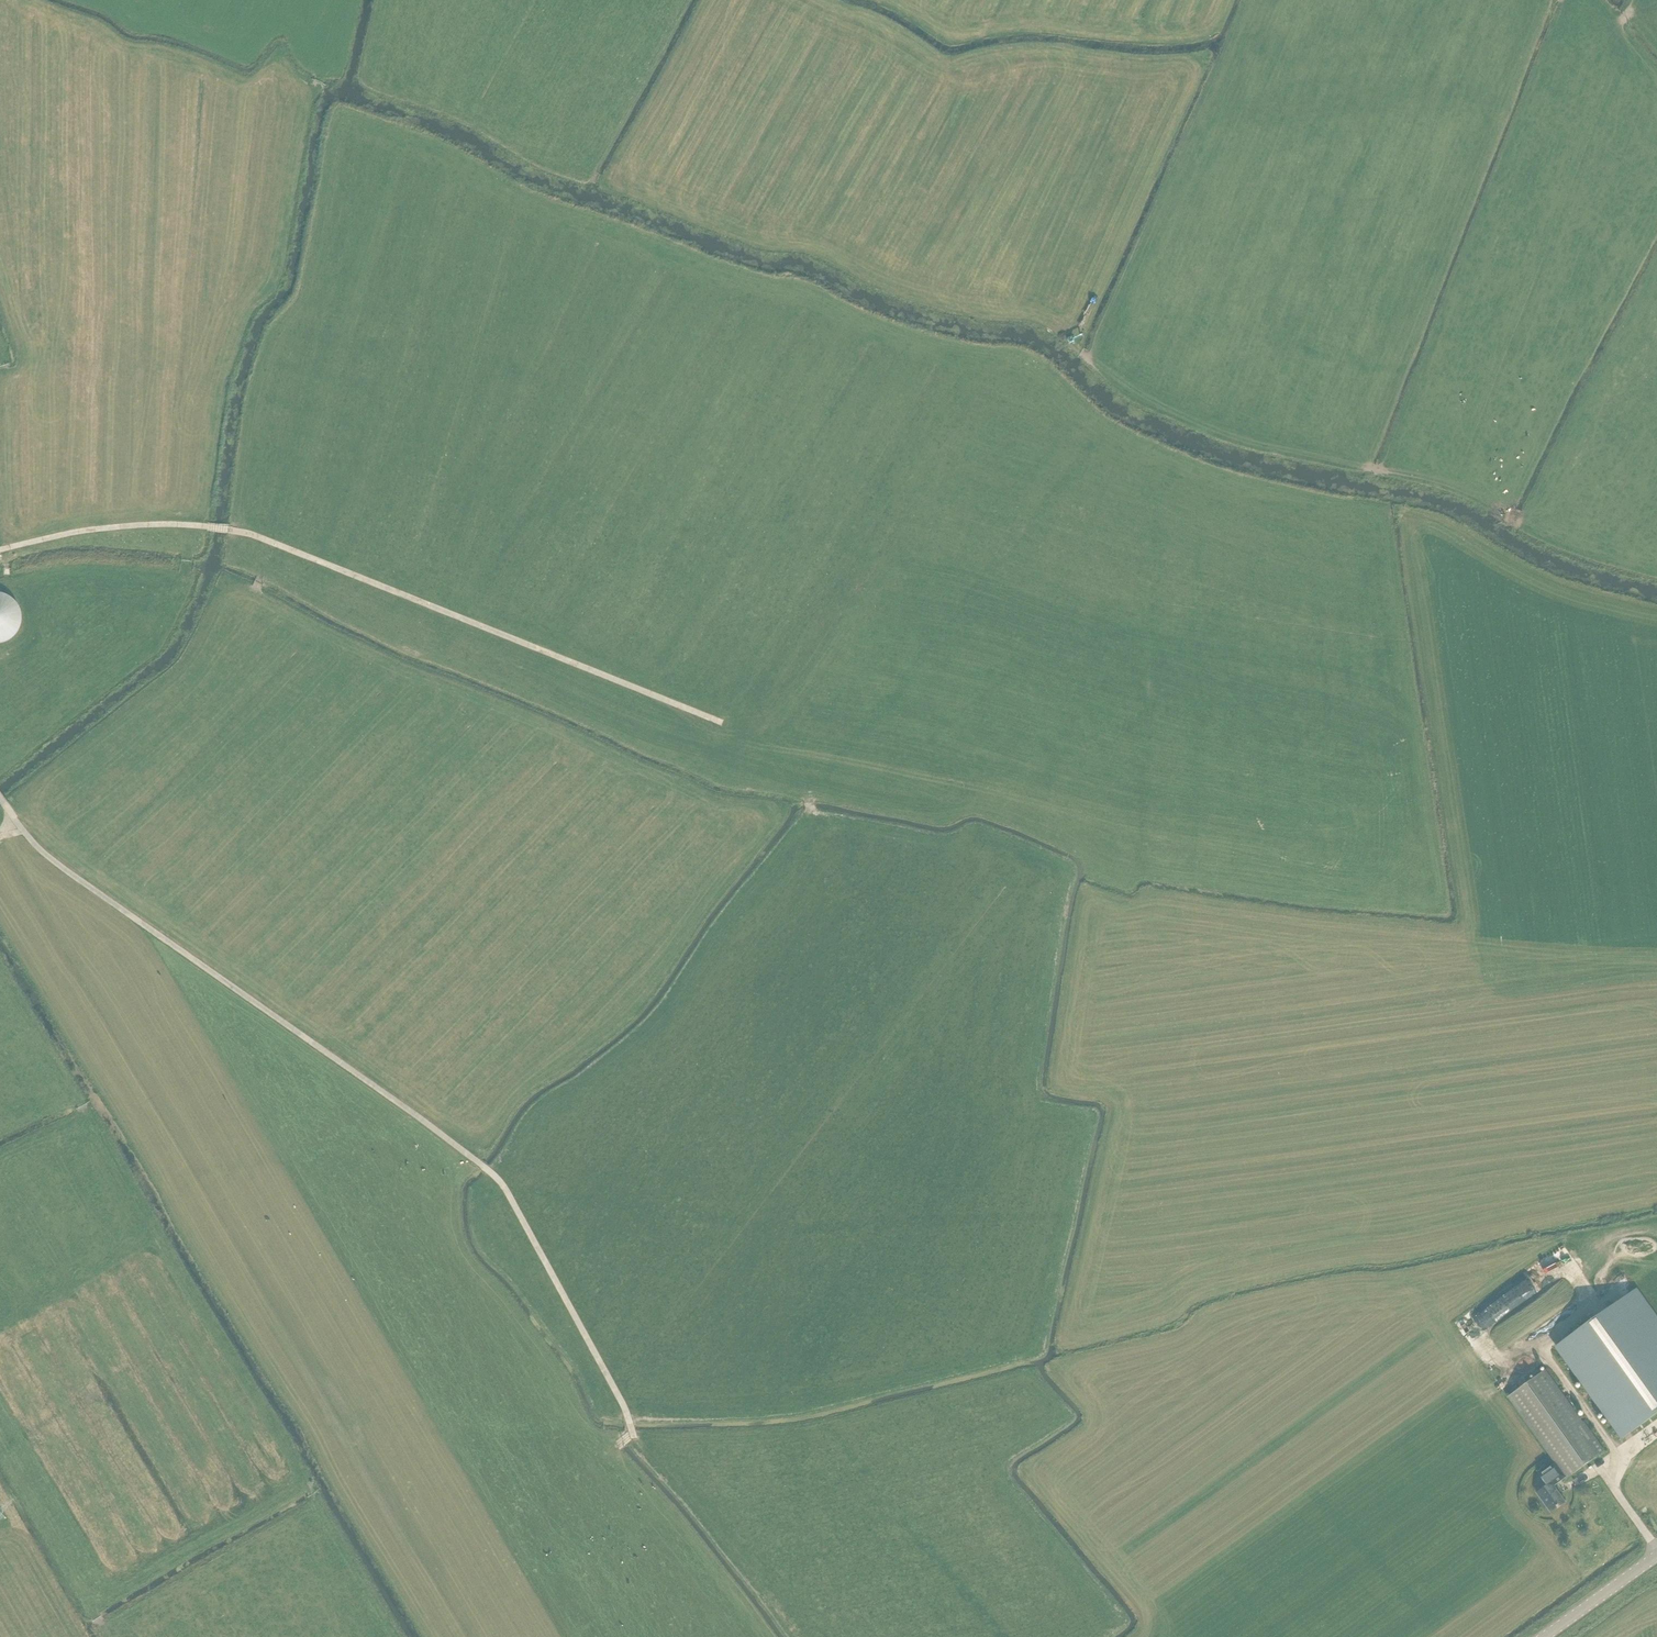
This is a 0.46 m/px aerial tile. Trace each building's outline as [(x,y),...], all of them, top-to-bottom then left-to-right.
[(1,643),(3,643),(4,642),(5,642),(6,642),(8,641),(9,640),(10,639),(12,638),(13,637),(14,636),(15,635),(16,633),(17,632),(17,631),(18,630),(19,628),(19,627),(20,624),(21,622),(21,620),(21,618),(21,617),(20,614),(20,611),(19,609),(17,606),(16,604),(14,601),(12,599),(9,597),(6,595),(5,595),(4,594),(3,594),(2,594),(0,593),(0,644),(1,643)] [(1656,1413),(1656,1322),(1635,1290),(1556,1347),(1622,1438),(1656,1413)] [(1582,1423),(1545,1371),(1507,1398),(1555,1464),(1539,1476),(1546,1487),(1537,1493),(1550,1512),(1556,1508),(1557,1509),(1564,1503),(1551,1484),(1563,1476),(1565,1479),(1604,1452),(1583,1422),(1582,1423)]
